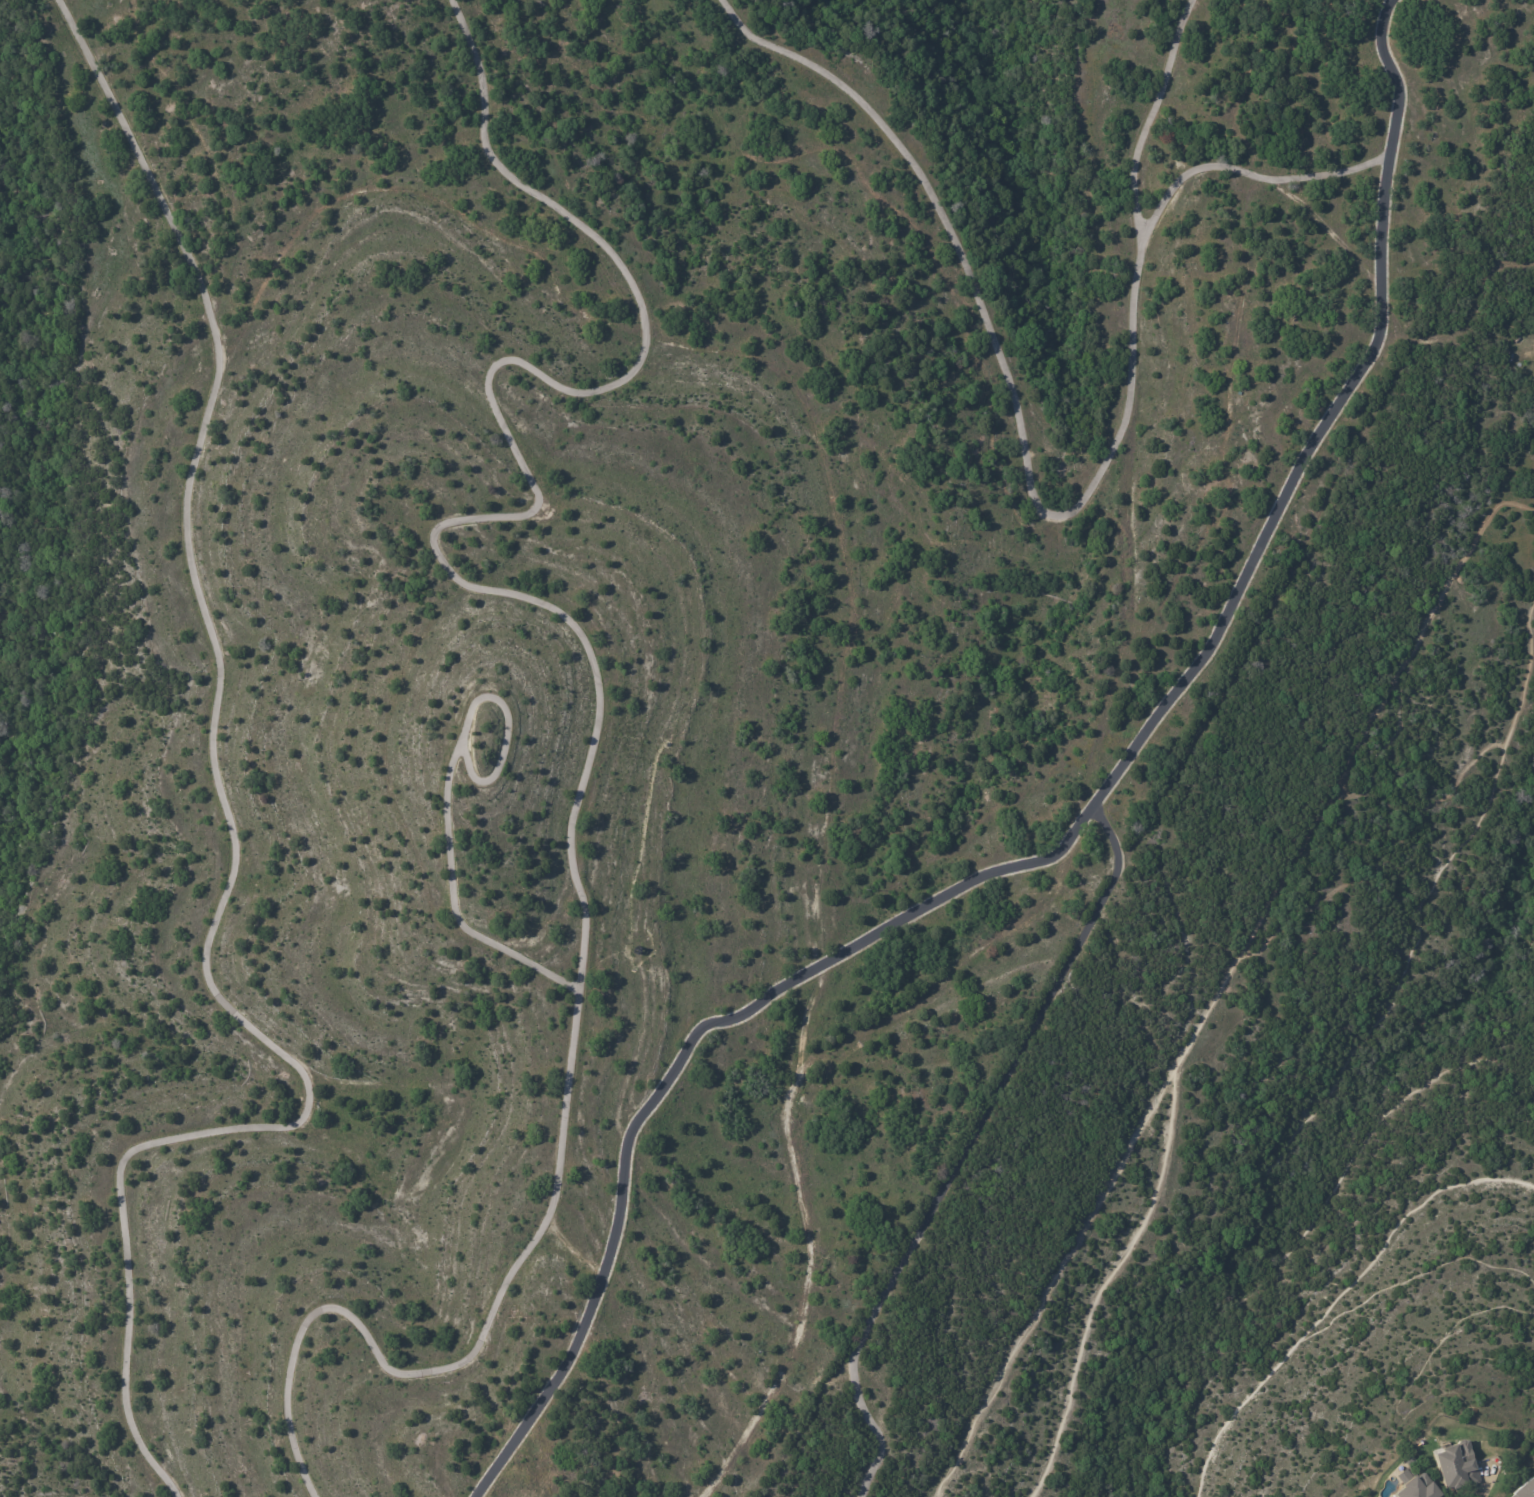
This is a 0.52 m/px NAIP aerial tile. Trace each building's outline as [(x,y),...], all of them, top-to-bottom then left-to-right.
[(1475,1466),(1481,1483),(1475,1485),(1475,1486),(1468,1488),(1467,1486),(1453,1490),(1452,1488),(1445,1490),(1434,1455),(1442,1453),(1442,1450),(1458,1445),(1459,1442),(1463,1440),(1466,1442),(1468,1441),(1474,1459),(1473,1460),(1475,1465),(1475,1466)] [(1431,1482),(1443,1496),(1396,1496),(1394,1495),(1403,1488),(1402,1486),(1414,1476),(1415,1477),(1421,1473),(1424,1473),(1431,1482)] [(1532,1477),(1533,1479),(1533,1496),(1511,1496),(1513,1495),(1513,1494),(1532,1477)]
